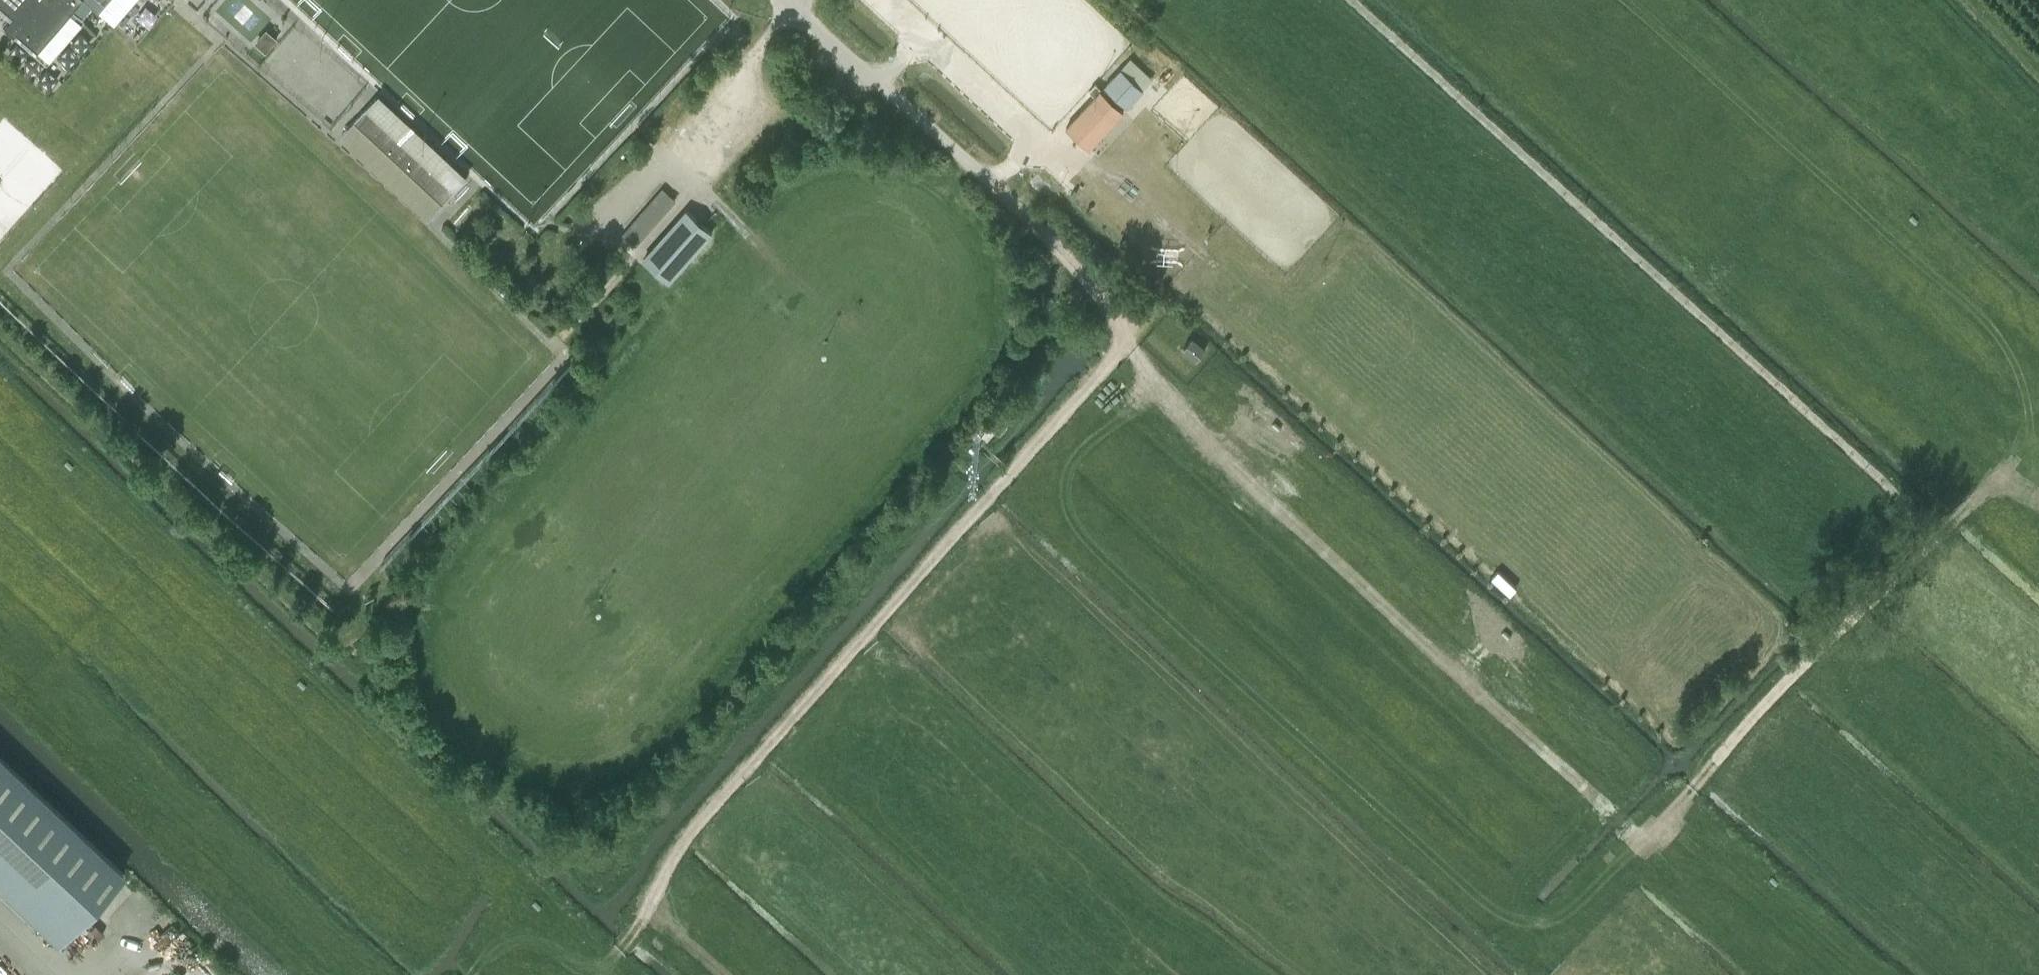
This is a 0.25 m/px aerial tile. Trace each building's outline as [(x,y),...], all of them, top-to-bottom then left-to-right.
[(12,16),(3,27),(12,35),(15,32),(36,50),(78,0),(0,0),(0,5),(12,16)] [(114,24),(135,0),(86,0),(114,24)] [(266,29),(255,42),(266,51),(277,39),(266,29)] [(1143,89),(1120,68),(1105,85),(1127,106),(1143,89)] [(1125,111),(1102,90),(1066,129),(1089,149),(1125,111)] [(368,107),(455,190),(469,176),(381,93),(368,107)] [(368,107),(355,120),(443,203),(455,190),(368,107)] [(429,218),(443,203),(355,120),(341,136),(429,218)] [(653,227),(678,200),(677,199),(664,188),(654,199),(640,214),(653,227)] [(668,281),(711,233),(687,211),(644,260),(668,281)] [(1207,348),(1192,335),(1182,348),(1196,360),(1207,348)] [(979,414),(971,423),(988,437),(995,427),(979,414)] [(66,934),(123,873),(0,756),(0,872),(66,934)]
